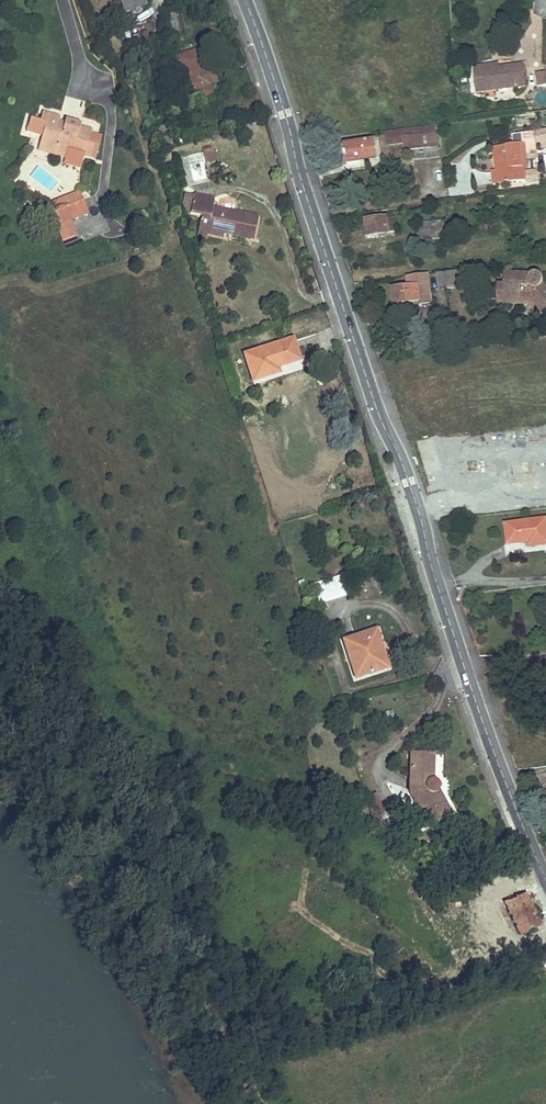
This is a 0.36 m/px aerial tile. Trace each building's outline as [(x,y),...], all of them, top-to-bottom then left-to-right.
[(145,6),(144,0),(120,0),(124,12),(145,6)] [(204,71),(203,67),(197,51),(178,57),(191,99),(211,92),(208,84),(216,82),(212,69),(204,71)] [(495,65),(475,68),(478,92),(527,86),(524,66),(500,69),(495,70),(495,65)] [(537,85),(545,84),(544,72),(536,72),(537,85)] [(68,126),(64,125),(58,123),(60,118),(43,113),(40,121),(30,119),(26,132),(42,136),(39,146),(57,151),(58,146),(67,148),(67,150),(85,155),(91,134),(92,131),(80,127),(81,125),(73,123),(68,126)] [(176,145),(169,124),(158,128),(161,136),(155,138),(160,151),(176,145)] [(426,126),(395,130),(397,144),(404,143),(405,152),(411,151),(412,155),(425,153),(424,149),(438,147),(436,133),(428,135),(426,126)] [(397,144),(395,130),(385,131),(387,146),(397,144)] [(536,144),(541,143),(545,143),(545,132),(535,133),(536,144)] [(523,135),(525,157),(529,156),(529,160),(539,159),(538,155),(536,144),(535,133),(523,135)] [(85,155),(85,157),(95,159),(102,137),(91,134),(85,155)] [(495,148),(496,159),(502,158),(503,170),(497,171),(499,185),(525,182),(523,168),(522,158),(525,157),(523,135),(512,136),(514,146),(495,148)] [(368,157),(378,156),(376,141),(342,146),(345,165),(366,162),(366,159),(368,159),(368,157)] [(66,158),(64,163),(81,168),(85,157),(85,155),(67,150),(67,148),(58,146),(57,151),(39,146),(38,150),(66,158)] [(210,180),(206,165),(215,163),(211,149),(184,156),(191,185),(210,180)] [(497,171),(491,171),(493,186),(499,185),(497,171)] [(527,173),(528,182),(540,181),(539,171),(527,173)] [(206,239),(207,235),(209,227),(228,231),(228,235),(253,240),(258,218),(212,208),(214,199),(194,194),(190,213),(202,216),(197,237),(206,239)] [(57,211),(62,224),(71,220),(89,213),(84,200),(57,211)] [(62,224),(57,211),(52,213),(63,241),(77,235),(71,220),(62,224)] [(395,231),(394,218),(364,221),(366,238),(387,235),(386,232),(395,231)] [(442,239),(440,221),(420,224),(422,240),(442,239)] [(446,221),(440,221),(442,239),(448,238),(446,221)] [(209,227),(207,235),(221,238),(222,234),(228,235),(228,231),(209,227)] [(453,272),(445,273),(447,287),(455,286),(453,272)] [(420,305),(432,303),(428,275),(406,278),(408,288),(391,290),(393,306),(408,304),(419,302),(420,305)] [(542,284),(541,275),(504,275),(503,285),(497,285),(497,299),(521,300),(521,294),(531,295),(544,315),(545,313),(545,291),(542,284)] [(496,303),(530,305),(539,318),(544,315),(531,295),(521,294),(521,300),(497,299),(496,303)] [(293,340),(244,355),(253,382),(278,374),(276,368),(299,361),(293,340)] [(505,526),(508,545),(523,543),(523,542),(527,541),(528,547),(545,544),(545,524),(545,520),(505,526)] [(312,582),(316,604),(346,599),(342,577),(312,582)] [(377,654),(382,653),(375,630),(369,632),(377,654)] [(377,654),(369,632),(343,640),(356,678),(387,668),(382,653),(377,654)] [(427,826),(448,816),(441,804),(435,792),(437,791),(438,789),(439,787),(439,784),(438,782),(436,780),(434,779),(432,779),(433,755),(410,754),(409,792),(427,826)] [(437,791),(435,792),(441,804),(448,816),(451,814),(438,789),(437,791)] [(523,892),(504,901),(520,935),(540,926),(523,892)]
